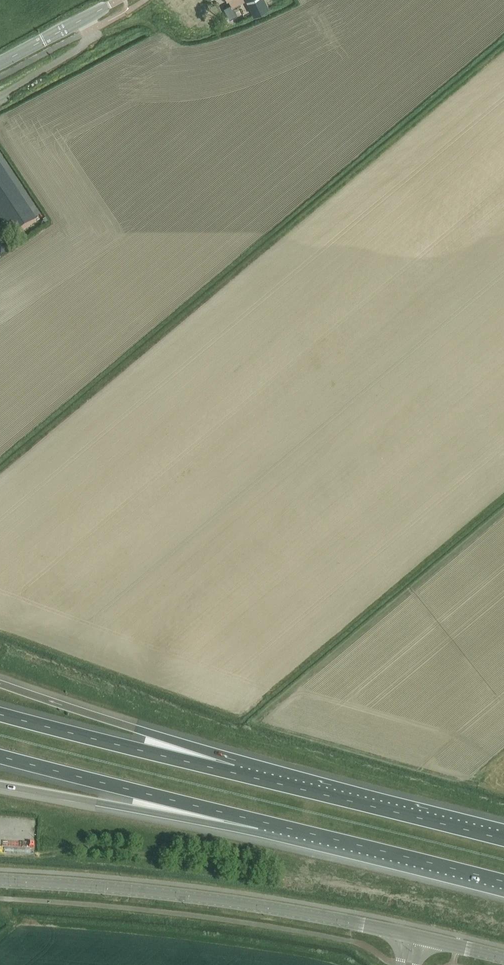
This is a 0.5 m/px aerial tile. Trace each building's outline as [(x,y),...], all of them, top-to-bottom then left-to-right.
[(253,14),(268,6),(265,0),(246,0),(253,14)] [(231,18),(237,14),(231,4),(225,7),(231,18)] [(4,227),(12,237),(36,221),(0,166),(0,220),(4,227)]
